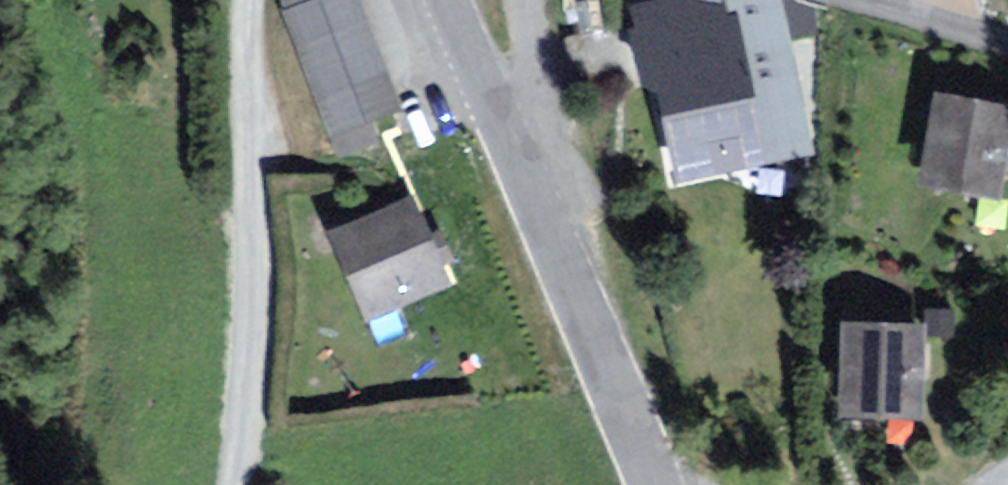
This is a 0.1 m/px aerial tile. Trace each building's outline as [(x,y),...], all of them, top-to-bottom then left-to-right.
[(286,16),(330,0),(285,0),(286,16)] [(286,16),(297,47),(367,21),(360,0),(330,0),(286,16)] [(633,16),(686,187),(810,163),(777,0),(691,0),(691,2),(633,16)] [(379,52),(367,21),(297,47),(308,77),(379,52)] [(390,83),(379,52),(308,77),(320,108),(390,83)] [(401,114),(390,83),(320,108),(331,139),(401,114)] [(938,98),(920,188),(994,203),(1007,135),(1007,112),(938,98)] [(415,206),(338,238),(372,321),(450,288),(415,206)] [(928,332),(843,333),(844,424),(929,424),(928,332)]
